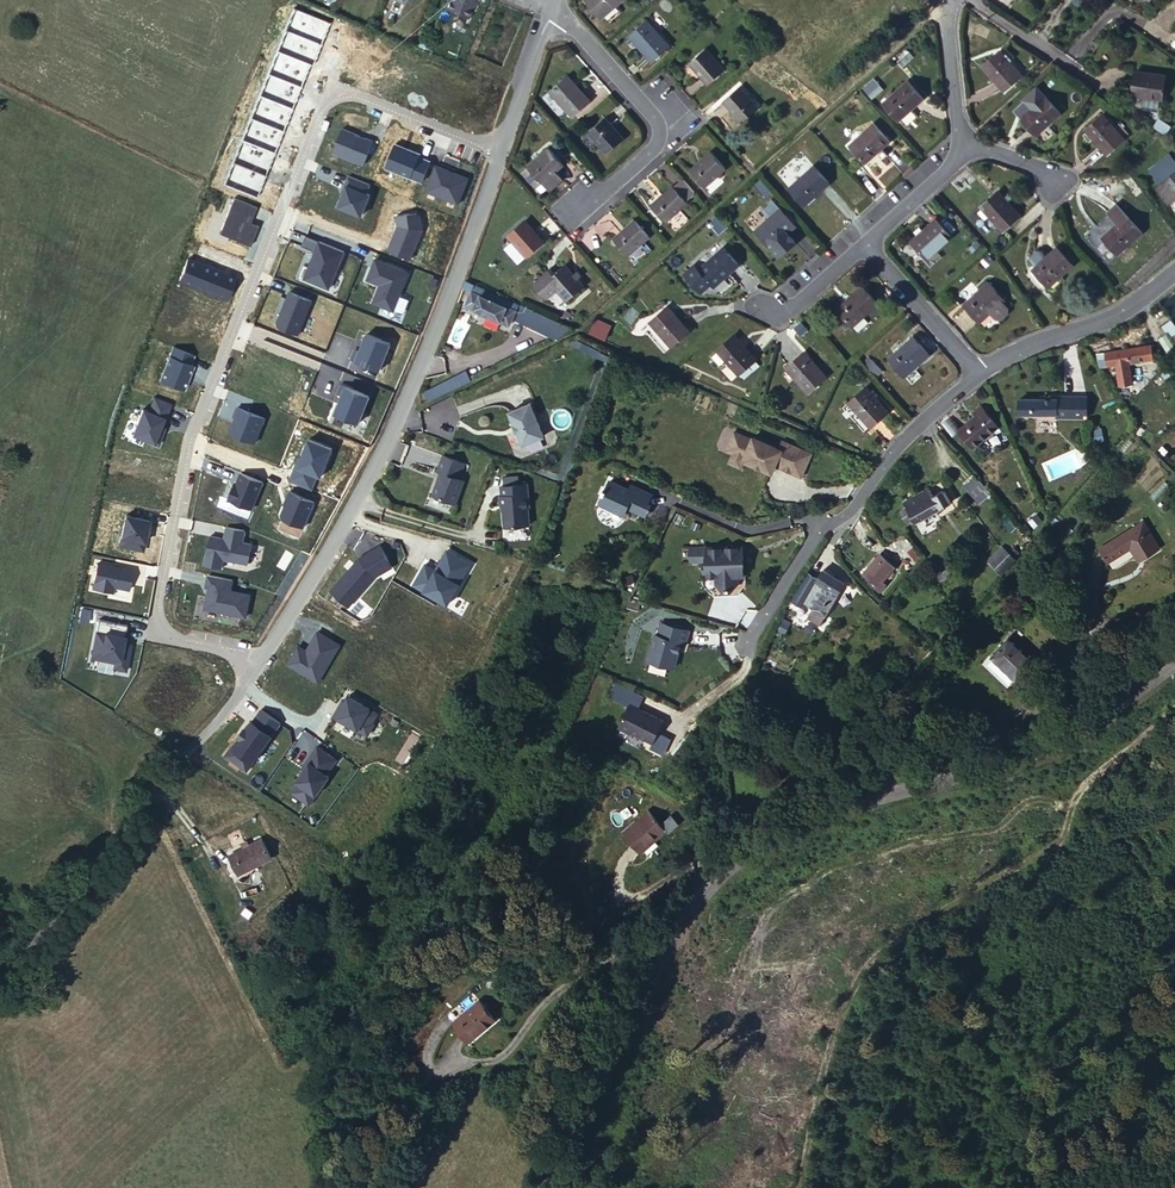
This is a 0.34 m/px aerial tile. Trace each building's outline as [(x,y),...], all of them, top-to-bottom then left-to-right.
[(436,7),(458,17),(465,1),(469,3),(470,0),(439,0),(436,7)] [(581,2),(599,21),(620,0),(583,0),(581,2)] [(643,21),(626,36),(649,61),(666,46),(643,21)] [(706,44),(691,59),(709,80),(724,65),(706,44)] [(992,52),(978,65),(999,89),(1014,75),(992,52)] [(1134,67),(1128,90),(1160,98),(1166,76),(1134,67)] [(544,87),(551,95),(567,79),(561,72),(544,87)] [(567,79),(551,95),(573,119),(591,104),(567,79)] [(863,89),(872,99),(883,90),(874,80),(863,89)] [(740,82),(725,96),(743,118),(760,104),(740,82)] [(905,82),(882,104),(897,120),(920,98),(905,82)] [(1043,94),(1020,115),(1035,132),(1044,123),(1058,111),(1043,94)] [(1110,119),(1096,137),(1121,156),(1135,139),(1110,119)] [(607,120),(590,135),(608,156),(625,140),(607,120)] [(1044,123),(1035,132),(1043,140),(1052,132),(1044,123)] [(872,125),(848,147),(862,162),(885,140),(872,125)] [(345,130),(336,154),(367,166),(376,142),(345,130)] [(714,150),(695,168),(708,183),(727,166),(714,150)] [(548,152),(527,171),(542,187),(556,174),(563,168),(548,152)] [(1148,167),(1155,181),(1174,171),(1174,162),(1171,155),(1148,167)] [(439,166),(429,192),(462,205),(472,179),(457,173),(457,175),(452,173),(452,171),(439,166)] [(812,170),(789,192),(803,208),(826,187),(812,170)] [(542,187),(527,171),(522,176),(539,196),(545,190),(542,187)] [(542,187),(545,190),(550,194),(563,182),(556,174),(542,187)] [(675,186),(655,205),(668,221),(689,203),(688,202),(698,193),(686,179),(676,188),(675,186)] [(1160,193),(1174,209),(1174,208),(1174,179),(1160,193)] [(995,190),(980,205),(1001,230),(1017,216),(1008,206),(1014,201),(1008,194),(1003,199),(995,190)] [(1109,216),(1119,228),(1103,242),(1118,258),(1143,237),(1118,208),(1109,216)] [(792,228),(776,211),(752,233),(776,259),(792,244),(784,235),(792,228)] [(916,236),(909,242),(924,260),(949,238),(934,220),(921,231),(916,236)] [(639,221),(617,240),(630,255),(652,236),(639,221)] [(526,226),(509,241),(528,262),(545,246),(526,226)] [(916,236),(921,231),(918,227),(913,232),(916,236)] [(716,248),(693,270),(708,287),(733,265),(716,248)] [(1057,251),(1032,270),(1047,289),(1071,269),(1057,251)] [(412,274),(379,261),(370,282),(383,287),(376,304),(397,313),(412,274)] [(559,296),(569,308),(586,294),(566,272),(555,283),(551,286),(547,282),(535,292),(540,298),(538,299),(542,303),(543,301),(545,303),(551,303),(559,296)] [(518,306),(468,283),(466,289),(473,292),(467,306),(509,327),(519,306),(518,306)] [(1158,290),(1174,311),(1174,296),(1165,284),(1158,290)] [(861,285),(831,312),(845,328),(876,302),(861,285)] [(987,286),(962,307),(976,323),(988,313),(1000,303),(1001,302),(999,301),(987,286)] [(315,303),(293,294),(286,313),(287,313),(284,318),(280,326),(282,330),(302,337),(315,303)] [(669,303),(644,324),(665,348),(690,327),(669,303)] [(1006,310),(1000,303),(988,313),(994,320),(998,321),(1005,314),(1006,310)] [(520,316),(549,331),(545,336),(551,343),(572,332),(523,309),(520,316)] [(599,323),(594,335),(611,341),(615,328),(599,323)] [(792,326),(785,332),(791,339),(798,334),(792,326)] [(359,352),(355,362),(383,373),(394,345),(371,336),(364,354),(359,352)] [(1091,350),(1095,365),(1152,352),(1149,337),(1091,350)] [(907,340),(885,359),(900,376),(922,357),(907,340)] [(724,342),(707,356),(731,382),(748,367),(724,342)] [(177,350),(164,384),(187,393),(196,369),(193,367),(197,358),(177,350)] [(796,356),(779,369),(803,397),(819,383),(796,356)] [(868,356),(862,361),(874,375),(880,370),(868,356)] [(470,369),(428,391),(433,400),(457,390),(476,381),(470,369)] [(374,398),(345,387),(342,396),(347,398),(339,416),(362,426),(374,398)] [(861,390),(836,411),(855,434),(880,412),(861,390)] [(1063,400),(1026,404),(1027,419),(1065,416),(1065,419),(1095,416),(1093,395),(1062,398),(1063,400)] [(168,422),(174,407),(158,400),(152,415),(146,413),(136,438),(161,448),(165,438),(161,437),(167,422),(168,422)] [(965,417),(951,430),(965,445),(990,423),(972,403),(961,413),(965,417)] [(530,405),(509,414),(522,446),(543,437),(530,405)] [(233,436),(259,446),(269,421),(241,410),(237,420),(239,421),(233,436)] [(755,442),(737,434),(729,454),(736,457),(746,462),(745,464),(746,464),(775,477),(778,469),(804,480),(815,456),(786,443),(782,451),(756,440),(755,442)] [(474,481),(468,479),(474,463),(454,456),(448,471),(451,473),(443,493),(445,496),(465,504),(474,481)] [(746,462),(736,457),(731,466),(743,472),(746,464),(745,464),(746,462)] [(232,503),(256,513),(267,485),(245,476),(241,487),(239,491),(237,491),(232,503)] [(526,485),(500,489),(502,499),(500,499),(502,509),(503,509),(507,530),(531,526),(528,508),(530,508),(526,485)] [(644,510),(644,509),(648,501),(632,493),(630,497),(607,485),(602,494),(600,493),(599,497),(600,498),(594,510),(618,522),(622,515),(637,523),(642,514),(639,512),(641,509),(644,510)] [(967,495),(978,507),(990,496),(979,485),(967,495)] [(915,495),(912,490),(902,495),(906,501),(915,495)] [(935,523),(959,510),(951,495),(938,502),(933,494),(930,497),(926,491),(918,498),(935,523)] [(288,522),(308,530),(319,504),(294,494),(290,505),(291,505),(286,518),(288,522)] [(990,496),(978,507),(983,513),(995,502),(990,496)] [(915,535),(935,523),(918,498),(902,508),(911,522),(908,523),(915,535)] [(1130,508),(1091,540),(1101,553),(1119,538),(1128,550),(1150,533),(1130,508)] [(641,524),(647,511),(644,509),(644,510),(641,509),(639,512),(642,514),(637,523),(641,524)] [(215,540),(209,569),(226,572),(228,562),(253,567),(257,548),(247,546),(249,534),(231,530),(229,543),(215,540)] [(340,593),(358,609),(384,579),(401,569),(389,549),(368,561),(340,593)] [(422,587),(457,606),(479,566),(456,552),(444,572),(434,566),(422,587)] [(998,567),(1010,580),(1024,565),(1010,552),(998,567)] [(918,554),(912,557),(918,568),(924,564),(918,554)] [(886,555),(867,568),(878,584),(897,571),(886,555)] [(744,567),(743,556),(709,559),(709,557),(690,559),(691,573),(708,572),(705,572),(706,581),(709,581),(709,585),(718,584),(719,598),(741,596),(739,582),(746,582),(745,567),(744,567)] [(137,575),(102,568),(97,593),(117,597),(118,591),(133,594),(137,575)] [(822,585),(811,579),(792,612),(801,617),(810,622),(825,630),(848,587),(827,576),(822,585)] [(237,583),(214,579),(211,591),(214,591),(210,612),(251,620),(255,598),(235,594),(237,583)] [(718,584),(709,585),(710,595),(717,600),(717,603),(741,601),(742,601),(741,598),(747,591),(746,582),(739,582),(741,596),(719,598),(718,584)] [(642,607),(632,604),(630,611),(640,614),(642,607)] [(801,617),(792,612),(790,616),(799,621),(801,617)] [(805,630),(820,639),(825,630),(810,622),(805,630)] [(135,648),(128,647),(132,630),(103,624),(96,662),(119,667),(118,672),(130,675),(135,648)] [(691,634),(664,626),(661,638),(658,637),(651,659),(653,663),(676,670),(681,655),(679,654),(682,645),(688,646),(691,634)] [(297,667),(328,685),(349,648),(326,635),(318,650),(320,651),(318,655),(307,649),(297,667)] [(997,667),(1025,692),(1044,673),(1017,647),(997,667)] [(336,704),(330,714),(364,733),(370,722),(368,721),(373,711),(344,695),(338,705),(336,704)] [(629,709),(618,732),(630,738),(631,736),(652,747),(663,725),(629,709)] [(301,795),(319,807),(339,779),(336,777),(346,762),(326,749),(316,764),(318,766),(313,772),(305,784),(307,785),(301,795)] [(658,818),(633,841),(649,859),(674,836),(658,818)] [(274,837),(239,855),(248,874),(283,856),(274,837)] [(456,1044),(482,1018),(463,1000),(438,1026),(456,1044)]
